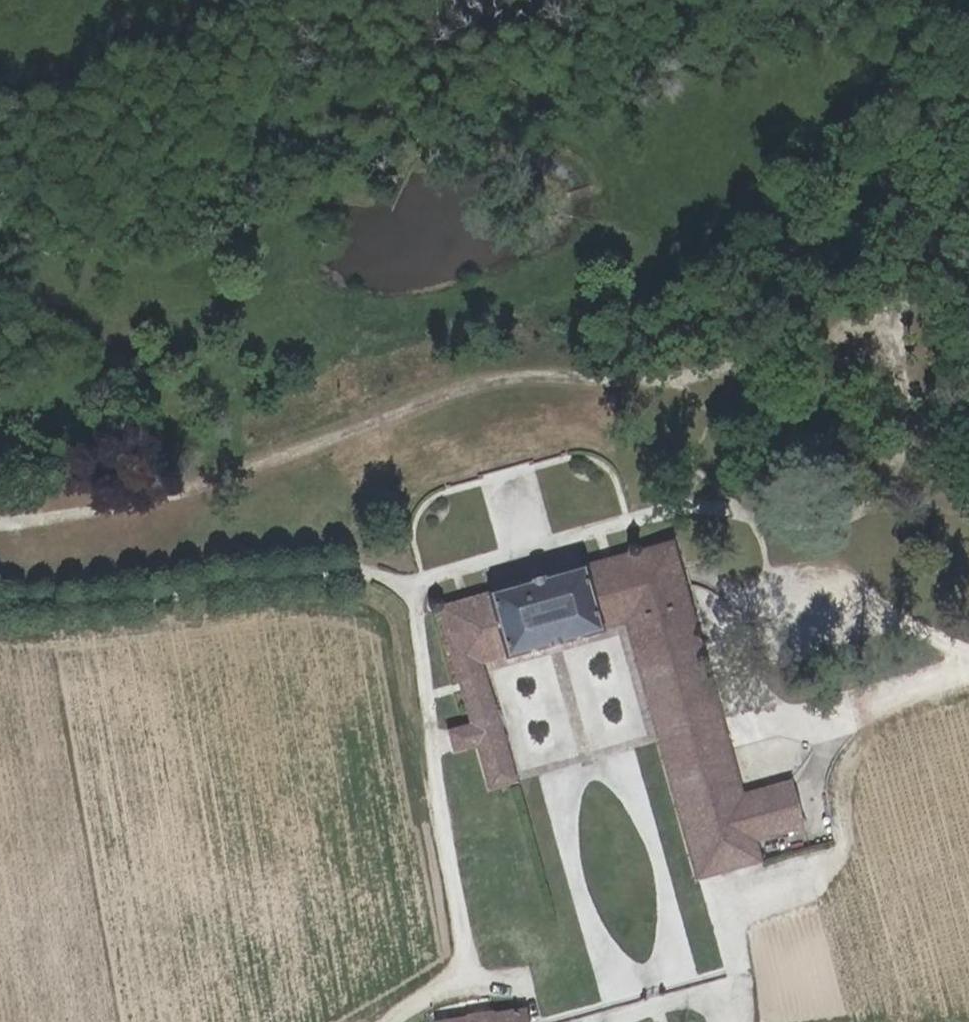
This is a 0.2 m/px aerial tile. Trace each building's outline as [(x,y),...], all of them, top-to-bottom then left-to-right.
[(438,612),(439,611),(473,745),(452,751),(459,774),(480,768),(487,790),(516,781),(480,663),(496,659),(505,656),(598,631),(619,626),(689,874),(752,857),(746,835),(795,821),(781,772),(732,786),(663,542),(638,550),(636,548),(633,545),(627,546),(625,550),(626,554),(440,606),(439,601),(438,601),(438,600),(437,600),(436,600),(435,600),(434,600),(433,600),(433,599),(432,600),(431,601),(430,600),(430,601),(430,602),(429,602),(429,603),(428,603),(428,604),(428,605),(427,606),(428,607),(428,608),(428,609),(429,610),(430,611),(430,612),(431,612),(432,613),(433,613),(434,613),(435,613),(436,613),(437,613),(437,612),(438,612)] [(433,1021),(526,1021),(524,1008),(491,1013),(491,1011),(465,1015),(466,1017),(432,1021),(433,1021)]
